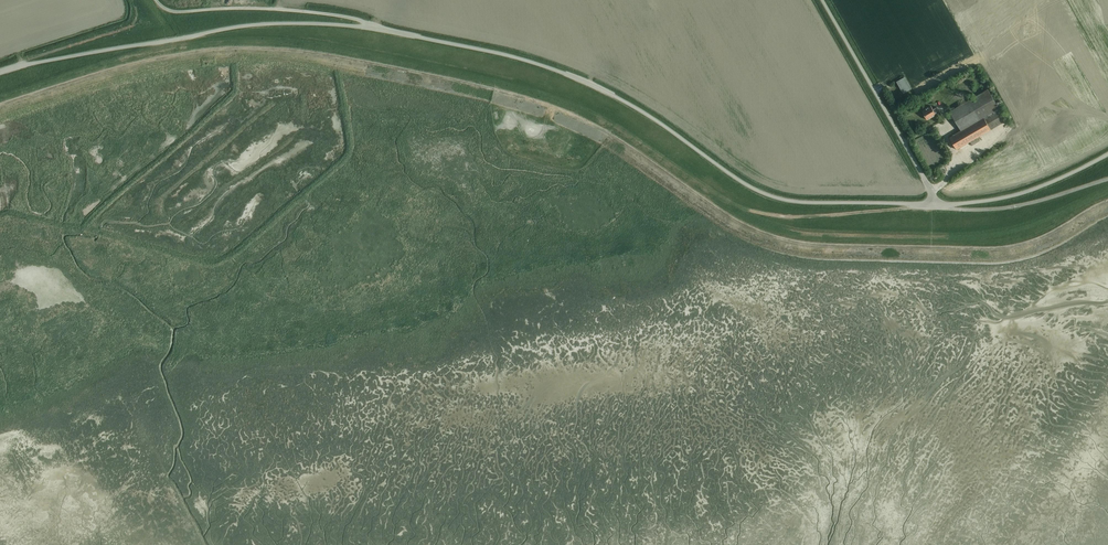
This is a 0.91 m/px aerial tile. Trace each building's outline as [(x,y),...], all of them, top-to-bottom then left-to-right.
[(901,83),(898,84),(903,93),(910,88),(904,78),(900,80),(901,83)] [(956,150),(1005,120),(987,89),(948,110),(952,116),(960,131),(949,137),(956,150)] [(927,120),(936,114),(940,111),(937,107),(933,109),(931,106),(922,111),(927,120)]
